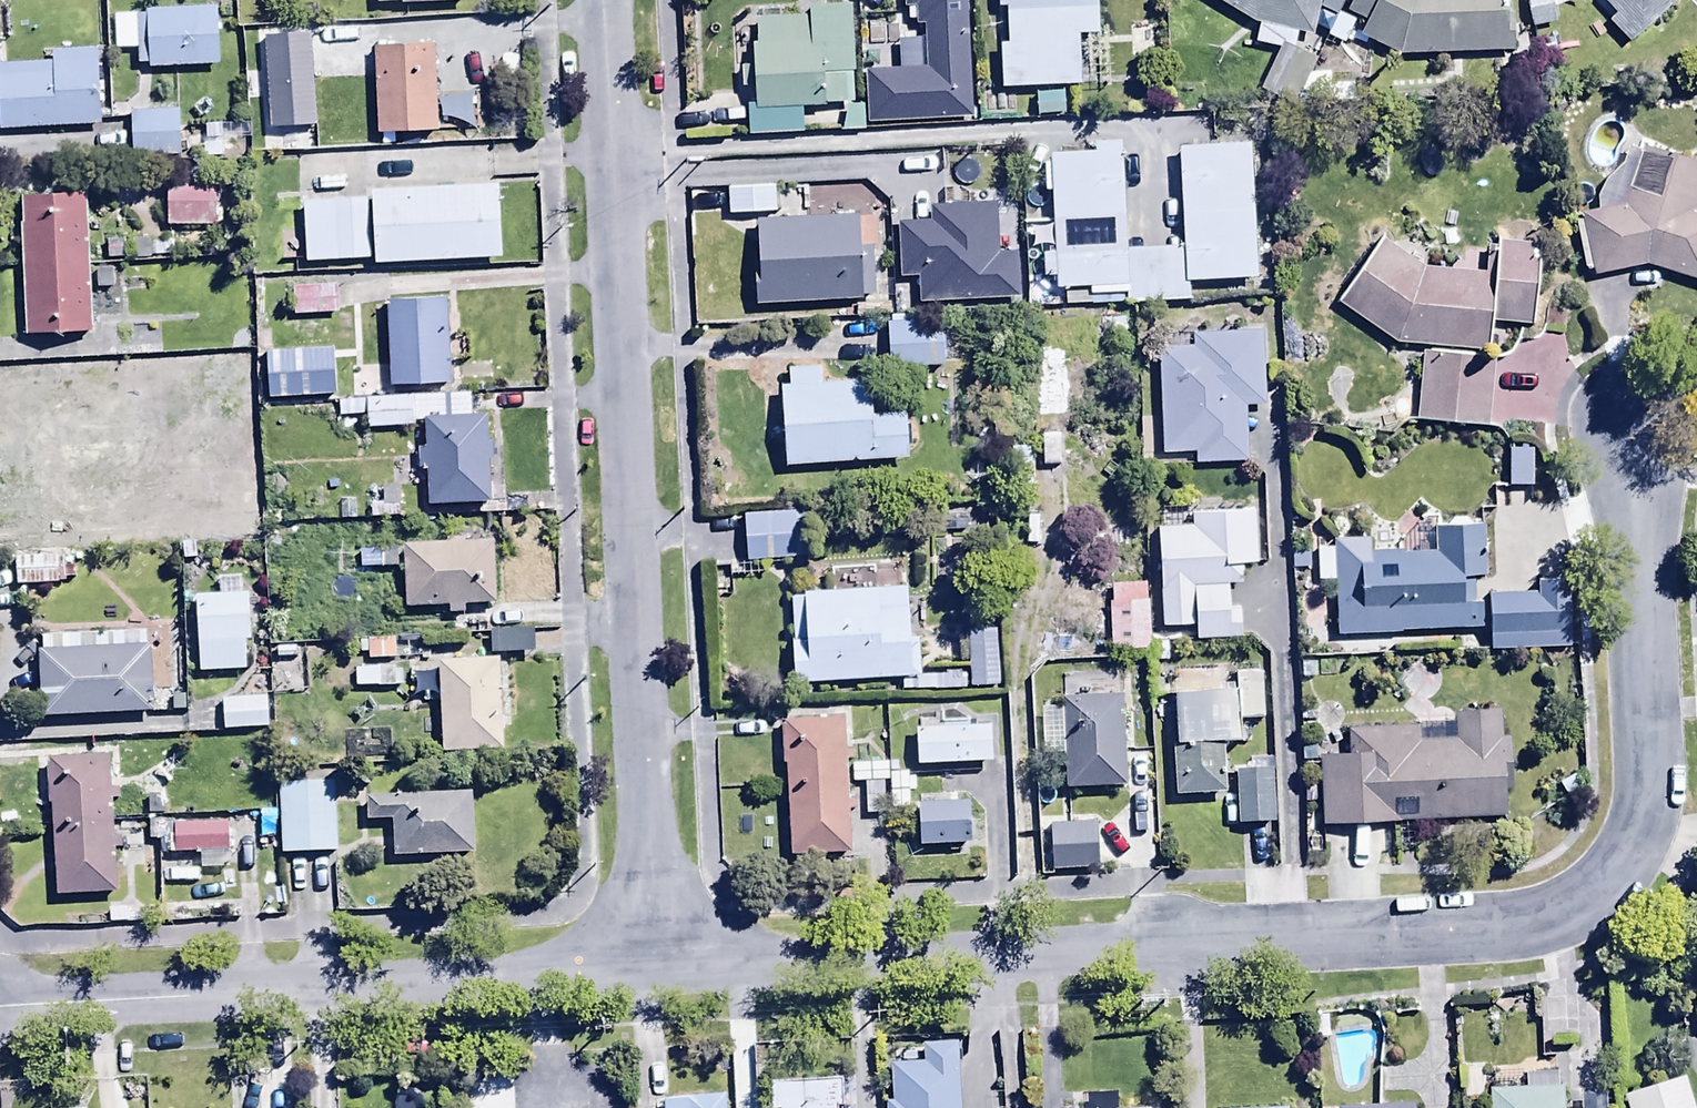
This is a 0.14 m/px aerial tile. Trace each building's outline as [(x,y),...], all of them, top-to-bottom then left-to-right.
[(138,46),(216,47),(217,0),(138,0),(138,46)] [(905,12),(909,11),(910,25),(925,24),(927,73),(864,76),(866,126),(973,120),(967,0),(905,0),(905,12)] [(997,12),(1005,11),(1006,46),(997,47),(998,92),(1081,89),(1079,38),(1096,37),(1095,0),(996,0),(997,12)] [(1253,25),(1259,26),(1255,47),(1280,52),(1258,92),(1292,111),(1317,64),(1292,51),(1296,33),(1313,37),(1321,0),(1212,0),(1253,25)] [(1347,12),(1368,23),(1360,38),(1400,59),(1511,53),(1508,0),(1353,0),(1347,12)] [(1532,32),(1559,28),(1554,0),(1526,0),(1532,32)] [(1616,16),(1608,23),(1628,45),(1677,0),(1602,0),(1616,16)] [(852,6),(810,8),(811,18),(758,20),(759,42),(752,43),(753,65),(741,65),(742,89),(757,88),(757,106),(749,106),(750,136),(806,134),(805,106),(855,105),(852,6)] [(436,48),(376,49),(378,134),(438,133),(436,48)] [(0,66),(2,130),(100,127),(97,52),(53,54),(53,64),(0,66)] [(181,84),(131,85),(132,134),(182,133),(181,84)] [(218,144),(164,145),(164,202),(218,202),(218,144)] [(1255,281),(1248,146),(1177,149),(1181,247),(1125,249),(1120,144),(1090,146),(1091,155),(1049,157),(1050,167),(1042,167),(1043,193),(1050,193),(1053,255),(1042,255),(1044,283),(1055,282),(1055,290),(1089,288),(1090,299),(1102,298),(1102,306),(1189,302),(1188,284),(1255,281)] [(1598,211),(1582,215),(1583,223),(1576,224),(1586,272),(1591,271),(1593,278),(1646,267),(1696,282),(1696,213),(1693,212),(1696,199),(1696,165),(1641,150),(1638,160),(1624,155),(1622,167),(1609,178),(1597,198),(1598,211)] [(90,170),(22,171),(26,320),(94,318),(90,170)] [(377,260),(378,267),(501,261),(498,187),(368,194),(369,203),(304,206),(307,264),(377,260)] [(777,188),(730,189),(731,218),(778,217),(777,188)] [(964,197),(965,208),(933,209),(933,224),(899,225),(901,278),(921,278),(922,304),(1016,301),(1013,196),(964,197)] [(859,217),(756,223),(759,267),(753,267),(756,306),(864,300),(859,217)] [(1336,304),(1394,345),(1490,353),(1492,324),(1532,327),(1539,246),(1499,243),(1499,249),(1488,248),(1486,275),(1422,270),(1382,241),(1336,304)] [(340,289),(295,290),(295,340),(340,340),(340,289)] [(448,301),(388,303),(392,387),(451,384),(448,301)] [(889,319),(891,370),(946,368),(944,317),(889,319)] [(1192,350),(1158,352),(1162,457),(1193,456),(1194,469),(1245,467),(1243,409),(1265,408),(1262,333),(1191,336),(1192,350)] [(1493,360),(1422,354),(1417,423),(1488,428),(1493,360)] [(783,388),(788,469),(911,461),(908,413),(875,415),(873,382),(822,385),(821,368),(789,370),(790,388),(783,388)] [(415,396),(367,399),(369,430),(416,428),(415,396)] [(491,508),(489,417),(423,419),(424,450),(420,450),(421,475),(428,475),(429,510),(491,508)] [(48,472),(51,530),(148,527),(145,437),(85,439),(85,445),(53,446),(53,472),(48,472)] [(1165,529),(1158,530),(1164,628),(1194,626),(1195,643),(1243,640),(1241,611),(1232,612),(1231,587),(1245,586),(1244,568),(1263,567),(1261,514),(1195,517),(1195,507),(1163,508),(1165,529)] [(808,510),(745,515),(748,563),(811,558),(808,510)] [(1335,583),(1338,639),(1464,632),(1463,607),(1475,606),(1473,579),(1486,578),(1483,525),(1433,527),(1435,555),(1370,558),(1369,547),(1315,550),(1317,584),(1335,583)] [(495,545),(406,547),(407,611),(449,610),(449,617),(468,617),(468,608),(496,607),(495,545)] [(398,552),(361,552),(361,570),(398,570),(398,552)] [(63,560),(18,560),(18,587),(60,587),(60,581),(75,581),(75,563),(63,563),(63,560)] [(793,599),(797,686),(902,682),(902,693),(966,690),(965,675),(922,677),(920,631),(911,632),(909,589),(901,589),(900,569),(839,571),(840,593),(805,594),(805,599),(793,599)] [(1149,585),(1110,585),(1112,654),(1150,653),(1149,585)] [(197,600),(201,675),(254,673),(249,597),(197,600)] [(1541,604),(1488,604),(1488,651),(1541,651),(1541,604)] [(999,630),(970,631),(971,689),(1000,688),(999,630)] [(64,642),(65,651),(39,653),(42,720),(154,714),(150,637),(64,642)] [(395,642),(368,643),(369,663),(396,662),(395,642)] [(503,662),(439,664),(443,755),(506,753),(503,662)] [(395,673),(356,672),(356,676),(341,676),(341,687),(355,688),(355,691),(394,692),(395,673)] [(1238,695),(1174,697),(1177,799),(1228,797),(1226,746),(1243,745),(1242,723),(1269,722),(1267,674),(1237,675),(1238,695)] [(1124,791),(1120,699),(1062,702),(1063,710),(1042,711),(1044,760),(1067,758),(1069,794),(1124,791)] [(267,701),(222,704),(224,734),(269,732),(267,701)] [(1319,758),(1322,827),(1506,819),(1504,767),(1509,767),(1508,739),(1502,739),(1500,711),(1453,713),(1453,722),(1417,724),(1417,728),(1347,731),(1348,757),(1319,758)] [(850,856),(846,721),(782,723),(783,768),(788,768),(791,858),(850,856)] [(992,724),(918,727),(920,769),(994,766),(992,724)] [(118,894),(110,759),(53,763),(47,772),(50,810),(54,809),(60,897),(118,894)] [(889,766),(853,767),(853,785),(866,785),(866,817),(884,817),(884,784),(889,784),(889,766)] [(1273,773),(1237,774),(1239,827),(1276,826),(1273,773)] [(910,776),(892,776),(892,810),(910,810),(910,776)] [(337,786),(281,788),(282,856),(339,855),(337,786)] [(474,795),(368,798),(369,824),(394,823),(395,861),(476,858),(474,795)] [(972,803),(920,804),(922,850),(974,848),(972,803)] [(201,826),(201,822),(149,823),(149,843),(163,843),(163,857),(201,856),(201,872),(231,872),(230,826),(201,826)] [(1098,827),(1048,828),(1050,876),(1099,874),(1098,827)] [(887,1103),(887,1107),(959,1107),(955,1049),(923,1050),(924,1065),(892,1067),(894,1103),(887,1103)] [(1490,1091),(1491,1107),(1563,1107),(1562,1077),(1504,1079),(1504,1091),(1490,1091)] [(771,1084),(772,1107),(845,1107),(843,1081),(771,1084)] [(1623,1101),(1625,1107),(1691,1107),(1682,1081),(1623,1101)] [(725,1097),(664,1103),(665,1107),(726,1107),(725,1097)] [(1611,1098),(1580,1099),(1580,1107),(1611,1107),(1611,1098)]
